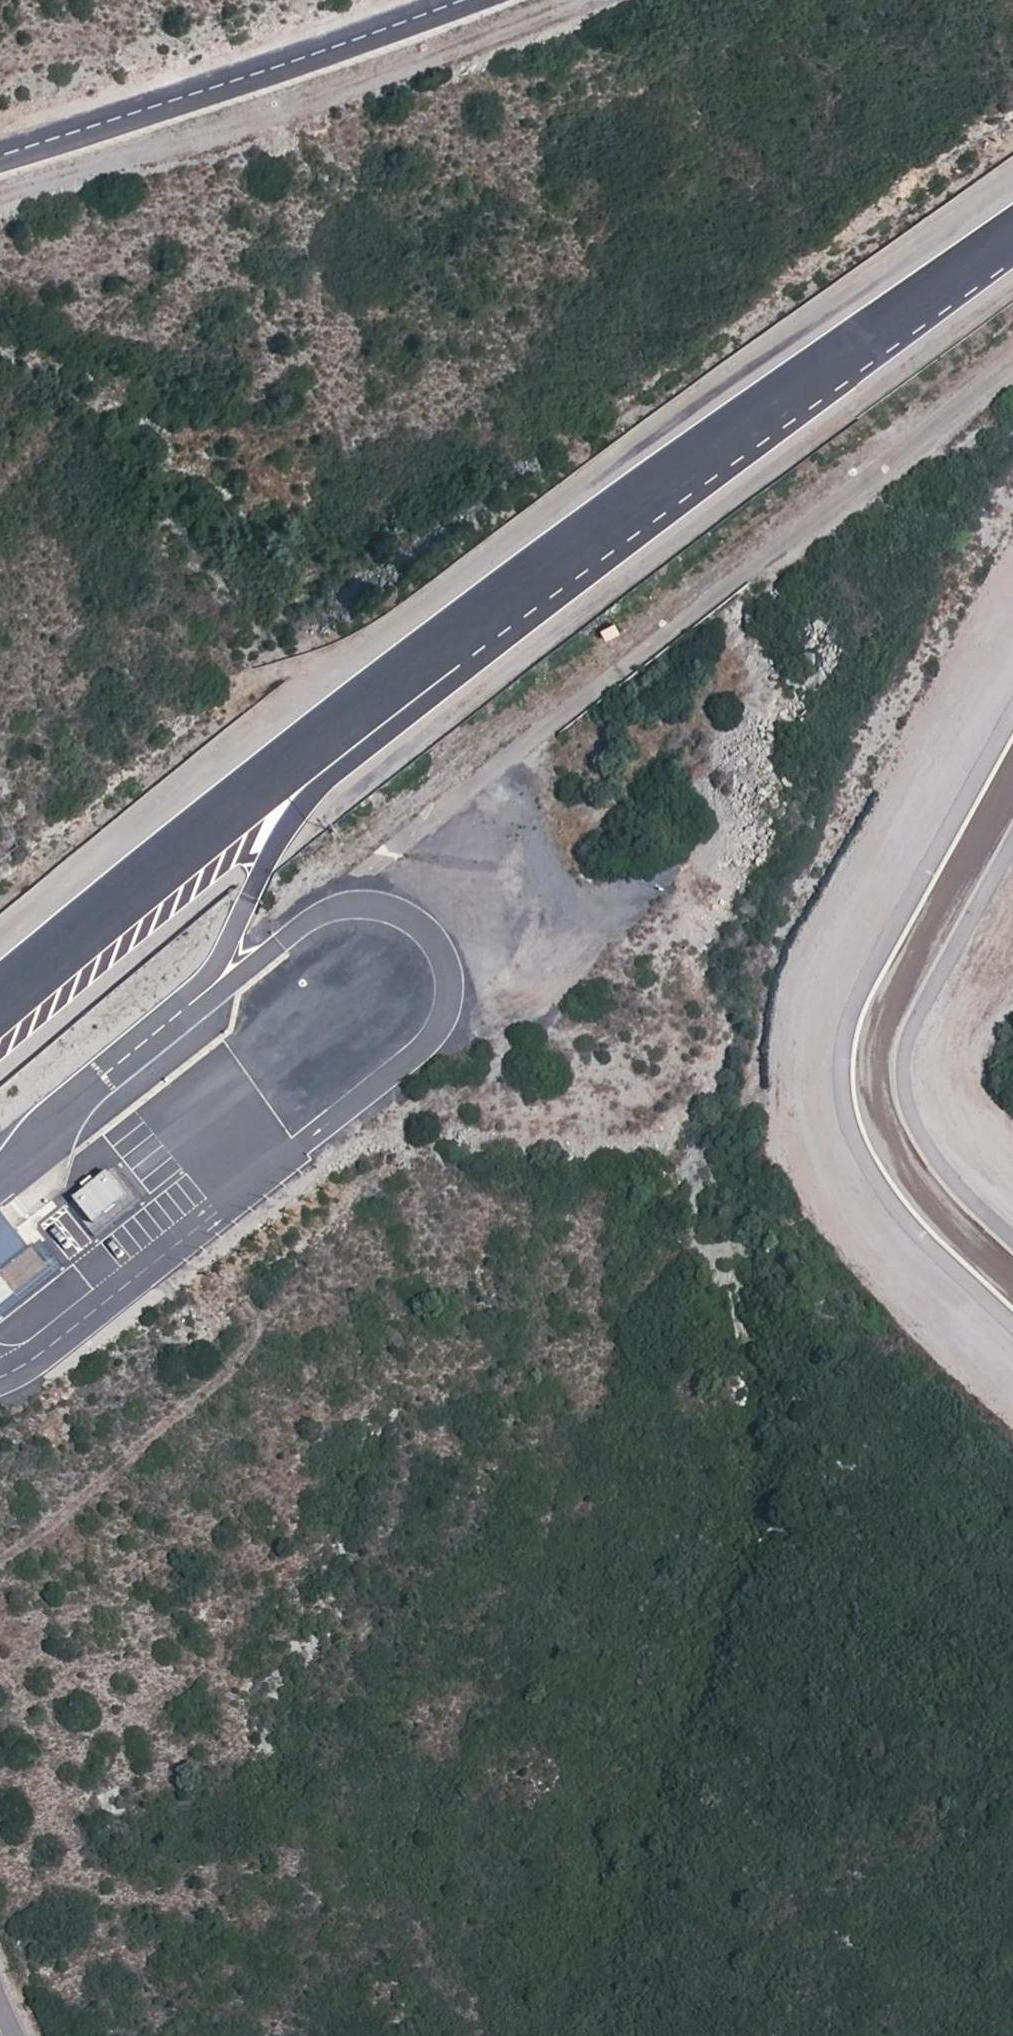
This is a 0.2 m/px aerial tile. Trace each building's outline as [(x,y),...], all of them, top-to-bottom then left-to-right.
[(93,1222),(128,1193),(107,1167),(72,1197),(93,1222)] [(49,1273),(0,1213),(0,1314),(49,1273)]
